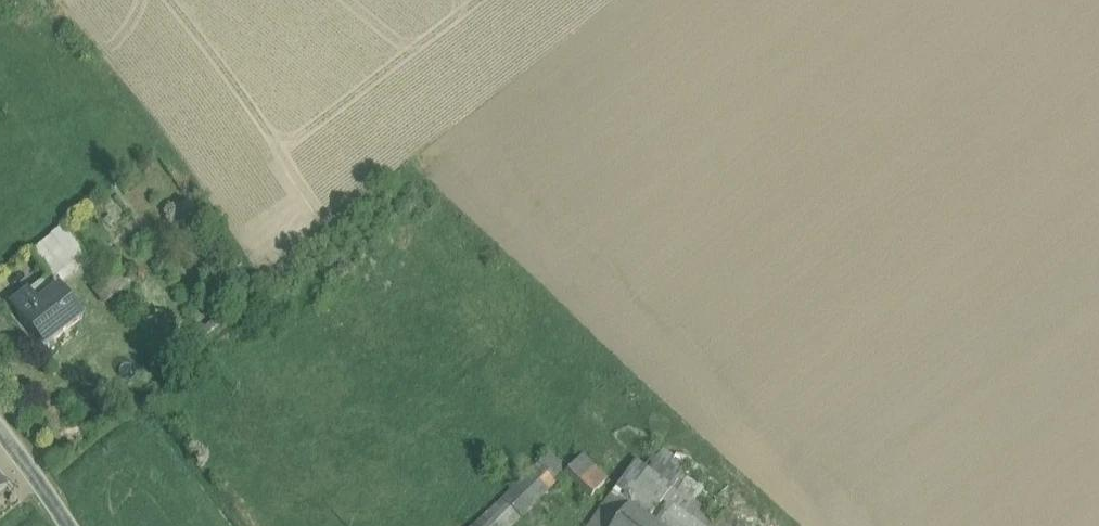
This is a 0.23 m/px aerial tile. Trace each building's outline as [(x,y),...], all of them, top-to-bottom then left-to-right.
[(187,236),(203,226),(190,205),(174,216),(187,236)] [(52,284),(53,283),(85,258),(62,228),(50,237),(51,238),(29,256),(48,279),(52,284)] [(94,292),(103,304),(132,281),(122,270),(94,292)] [(39,307),(59,291),(53,283),(52,284),(48,279),(29,294),(39,307)] [(29,294),(11,309),(19,319),(18,319),(43,351),(51,344),(52,345),(53,344),(52,343),(81,321),(82,320),(59,291),(39,307),(29,294)] [(635,464),(677,494),(688,479),(694,471),(649,441),(635,464)] [(557,484),(567,475),(567,474),(566,473),(549,456),(539,466),(557,484)] [(585,497),(591,500),(607,483),(582,458),(566,473),(567,474),(567,475),(576,485),(574,488),(585,497)] [(635,464),(612,495),(656,525),(722,525),(705,515),(677,494),(635,464)] [(557,484),(539,466),(518,486),(536,504),(557,484)] [(688,479),(677,494),(705,515),(716,499),(688,479)] [(518,486),(477,525),(514,525),(536,504),(518,486)] [(612,495),(591,525),(656,525),(612,495)]
